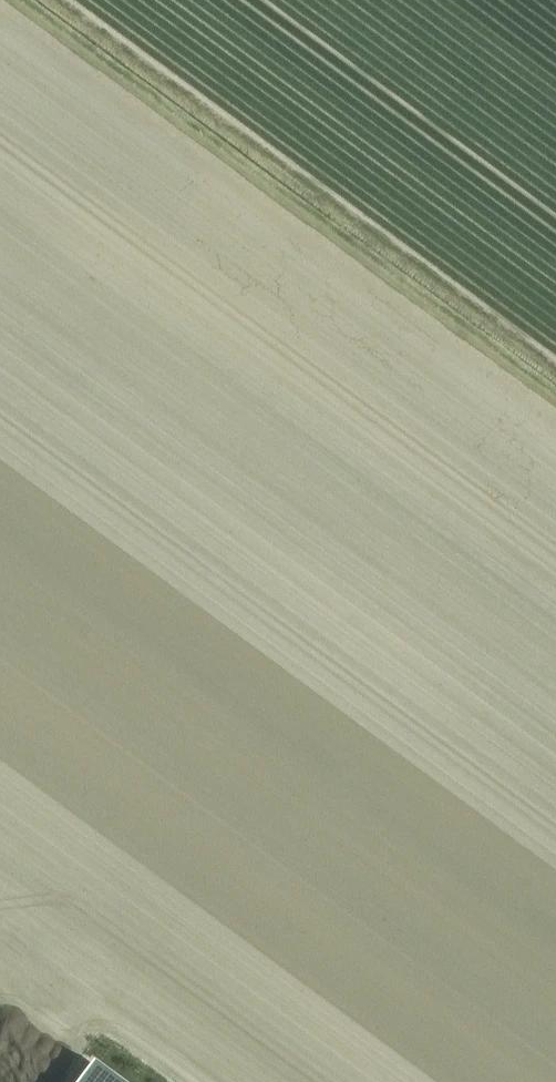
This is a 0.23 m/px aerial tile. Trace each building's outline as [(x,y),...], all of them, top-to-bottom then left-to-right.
[(82,1081),(116,1081),(94,1066),(82,1081)]
